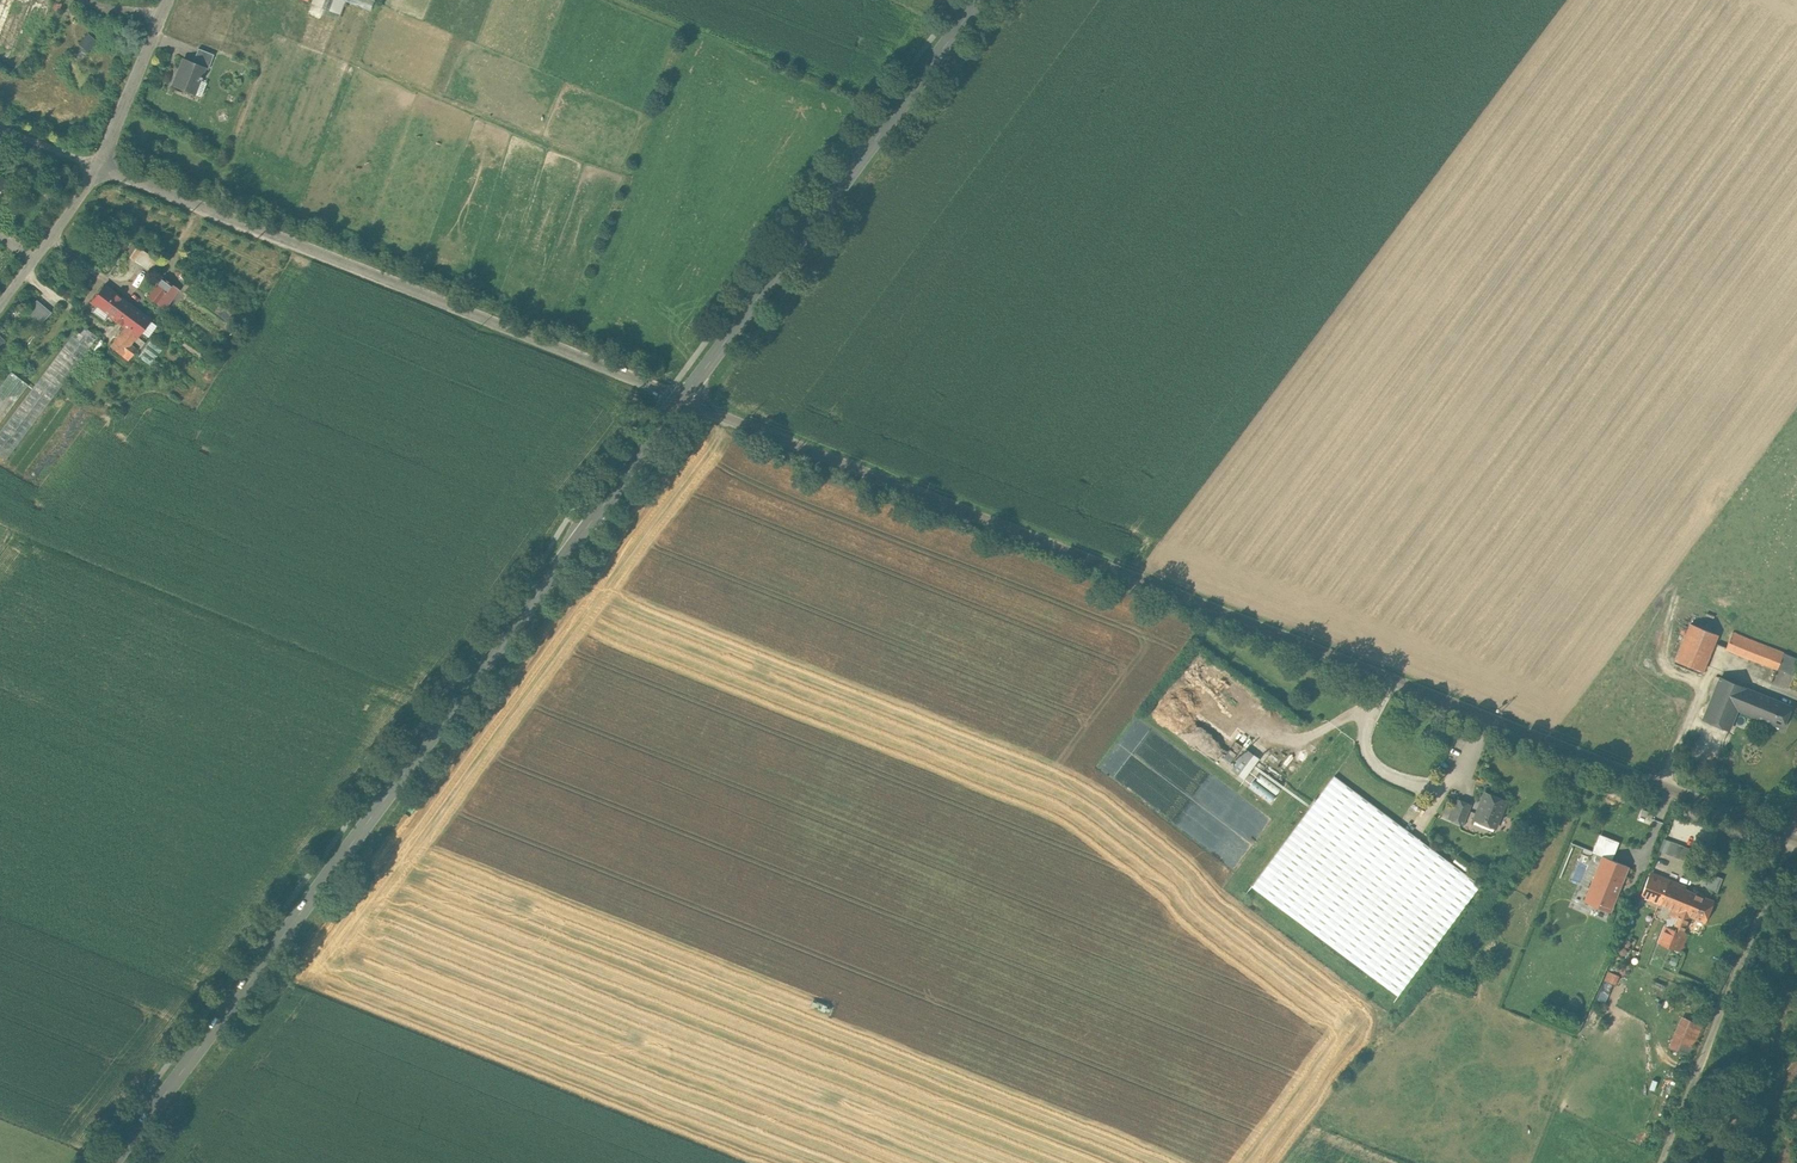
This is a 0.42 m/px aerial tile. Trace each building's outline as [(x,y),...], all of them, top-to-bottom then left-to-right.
[(87,32),(79,42),(89,50),(97,39),(87,32)] [(215,54),(198,47),(193,61),(205,66),(205,67),(209,69),(215,54)] [(193,61),(184,58),(174,85),(188,90),(191,82),(198,84),(200,78),(204,80),(205,77),(201,75),(205,67),(205,66),(193,61)] [(159,261),(136,246),(129,257),(152,272),(159,261)] [(171,284),(162,277),(148,297),(157,304),(171,284)] [(128,303),(104,284),(91,301),(95,305),(109,315),(115,319),(127,303),(128,303)] [(171,284),(157,304),(164,309),(178,289),(171,284)] [(35,299),(27,310),(42,322),(50,311),(35,299)] [(149,319),(127,303),(115,319),(125,327),(110,346),(121,355),(122,355),(129,345),(149,319)] [(95,305),(91,310),(104,320),(109,315),(95,305)] [(0,430),(0,455),(6,460),(98,337),(80,323),(0,430)] [(129,345),(122,355),(128,360),(136,350),(129,345)] [(0,385),(0,422),(29,384),(11,371),(0,385)] [(1718,635),(1715,643),(1727,647),(1733,632),(1737,622),(1725,617),(1718,635)] [(1691,624),(1677,661),(1703,672),(1715,643),(1718,635),(1691,624)] [(1785,653),(1733,632),(1727,647),(1726,649),(1778,670),(1785,653)] [(1785,653),(1778,670),(1793,675),(1796,665),(1796,657),(1785,653)] [(1772,699),(1721,678),(1704,720),(1727,729),(1736,708),(1764,719),(1772,699)] [(1790,706),(1772,699),(1764,719),(1782,727),(1790,706)] [(1243,778),(1256,756),(1242,747),(1228,769),(1243,778)] [(1227,748),(1221,755),(1229,761),(1235,754),(1227,748)] [(1248,787),(1270,801),(1281,785),(1259,771),(1248,787)] [(1480,884),(1334,776),(1252,886),(1398,995),(1480,884)] [(1492,795),(1486,792),(1476,817),(1484,820),(1486,824),(1495,828),(1504,803),(1494,799),(1492,795)] [(1470,804),(1457,799),(1449,819),(1463,824),(1470,804)] [(1619,842),(1599,834),(1592,852),(1596,854),(1612,860),(1619,842)] [(1659,850),(1673,855),(1677,842),(1663,837),(1659,850)] [(1612,860),(1596,854),(1594,859),(1601,861),(1589,889),(1590,889),(1585,901),(1609,910),(1614,899),(1628,866),(1612,860)] [(1718,889),(1722,876),(1710,873),(1707,886),(1718,889)] [(1667,882),(1649,875),(1641,895),(1659,902),(1667,882)] [(1695,892),(1667,882),(1659,902),(1680,910),(1687,913),(1695,892)] [(1713,899),(1695,892),(1687,913),(1689,914),(1705,920),(1713,899)] [(1672,930),(1666,928),(1661,943),(1676,948),(1689,914),(1687,913),(1680,910),(1672,930)] [(1608,969),(1595,1000),(1604,1003),(1612,982),(1616,984),(1620,974),(1608,969)] [(1680,1015),(1668,1047),(1692,1056),(1704,1024),(1680,1015)]
